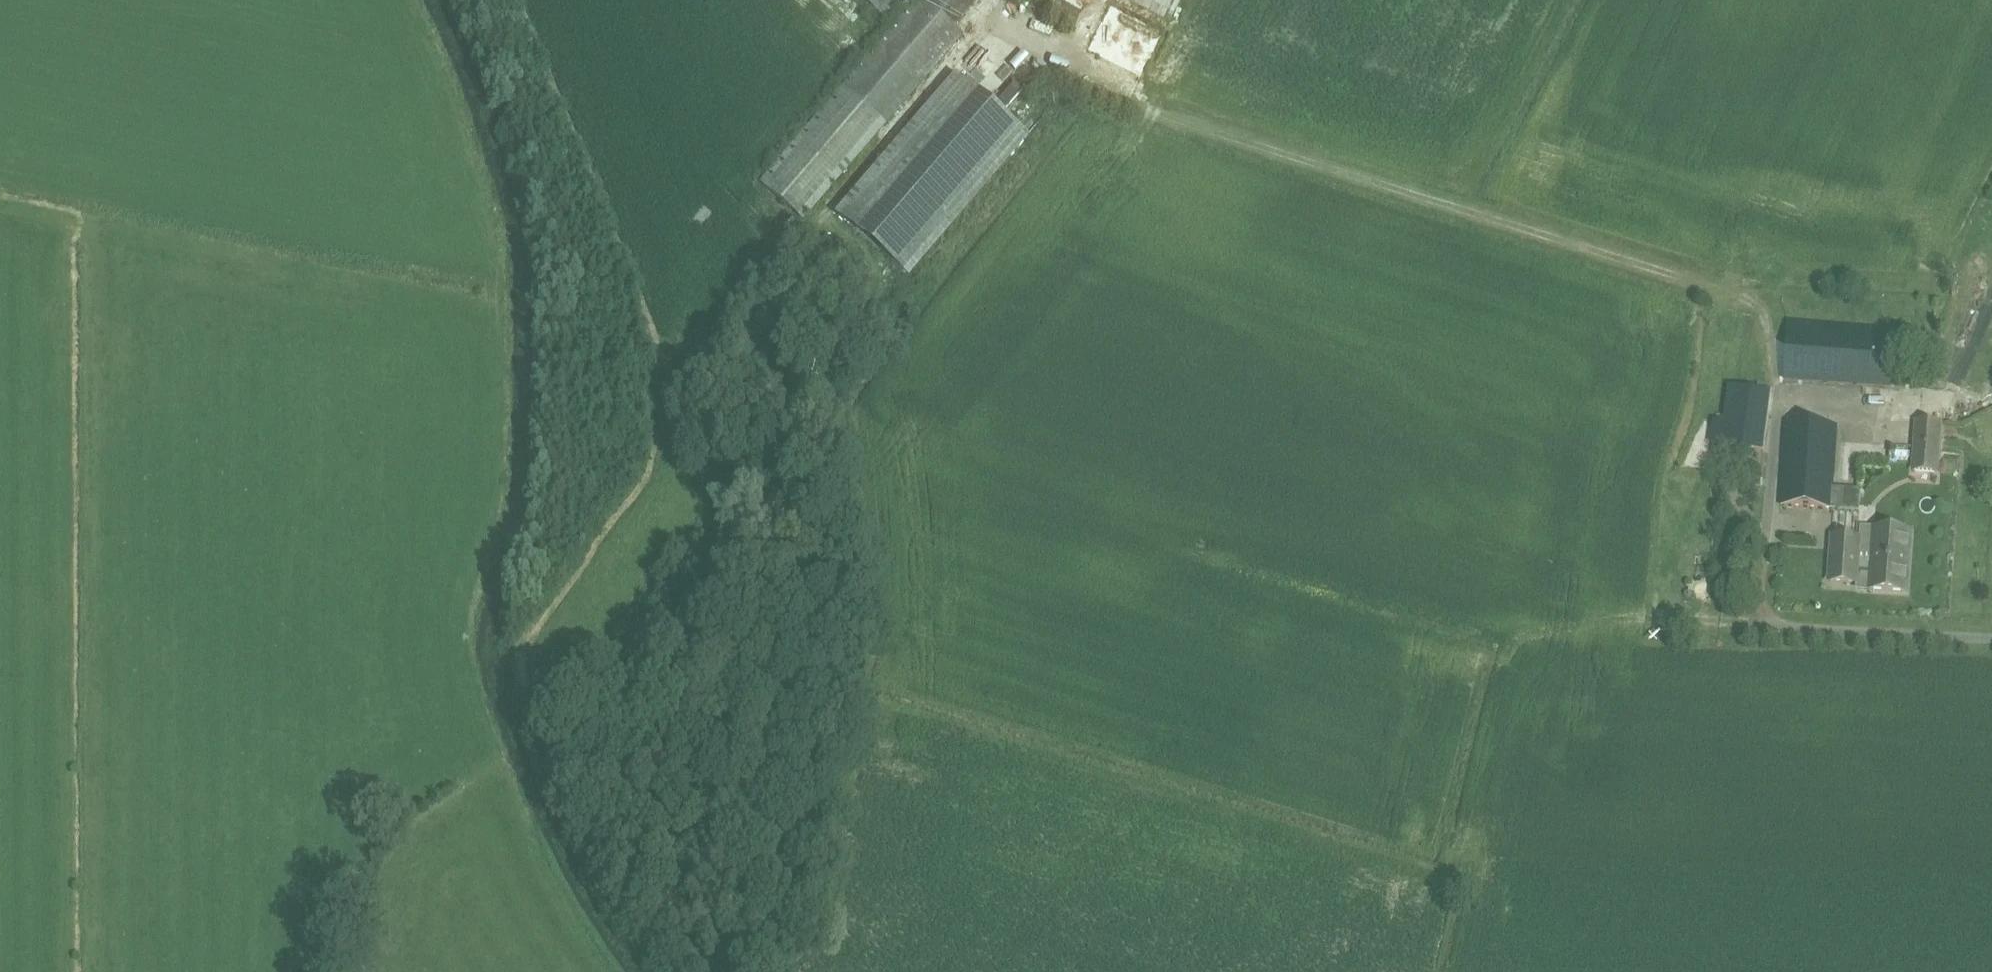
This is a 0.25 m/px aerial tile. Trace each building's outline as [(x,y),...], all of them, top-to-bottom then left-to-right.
[(762,178),(806,217),(963,35),(955,28),(922,0),(916,0),(762,178)] [(884,18),(899,0),(863,0),(884,18)] [(955,28),(979,0),(922,0),(955,28)] [(1049,5),(1078,22),(1090,0),(1052,0),(1049,5)] [(1169,23),(1181,0),(1125,0),(1169,23)] [(1165,37),(1110,6),(1079,59),(1134,90),(1165,37)] [(1027,138),(957,78),(839,215),(908,276),(1027,138)] [(1903,390),(1907,331),(1858,327),(1789,322),(1784,380),(1903,390)] [(1765,451),(1773,390),(1730,385),(1725,420),(1714,419),(1711,444),(1765,451)] [(1788,422),(1782,505),(1835,509),(1859,511),(1860,489),(1834,487),(1838,426),(1788,422)] [(1914,471),(1937,472),(1940,424),(1918,423),(1914,471)] [(1833,538),(1830,581),(1857,583),(1858,575),(1870,576),(1869,589),(1907,592),(1911,532),(1873,530),(1871,548),(1860,547),(1860,539),(1833,538)]
